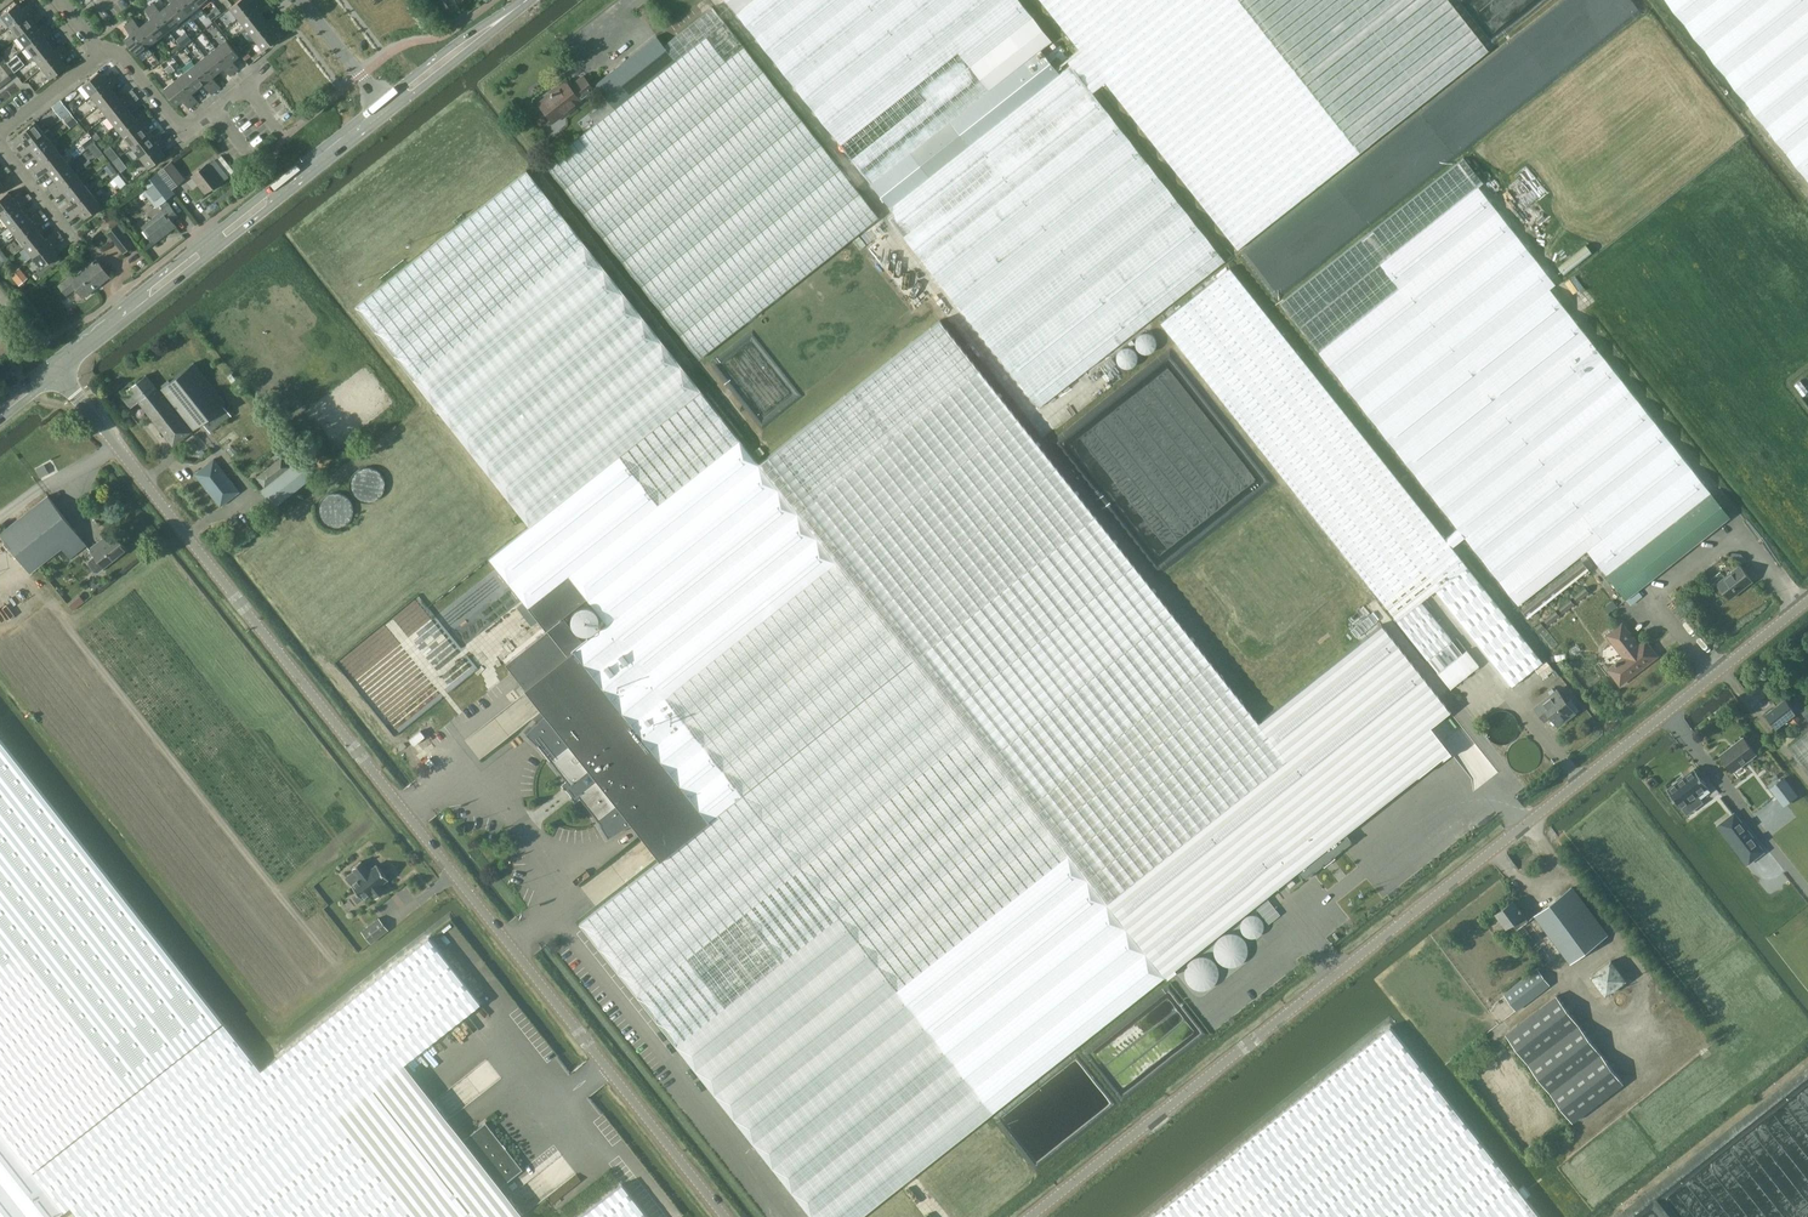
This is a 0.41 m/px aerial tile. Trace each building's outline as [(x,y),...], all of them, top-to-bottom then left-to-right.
[(178,0),(170,0),(172,2),(166,6),(179,23),(189,14),(178,0)] [(195,0),(178,0),(189,14),(200,6),(195,0)] [(230,7),(238,18),(261,0),(251,0),(250,0),(239,0),(230,7)] [(263,0),(261,0),(238,18),(246,29),(263,16),(258,10),(266,4),(263,0)] [(1090,89),(1071,65),(1060,74),(1041,50),(1052,42),(1019,0),(726,0),(890,207),(884,212),(1038,407),(1225,261),(1090,89)] [(1081,51),(1068,62),(1071,65),(1090,89),(1102,79),(1237,249),(1489,50),(1449,0),(1040,0),(1081,51)] [(1807,180),(1807,0),(1666,0),(1807,180)] [(22,9),(17,3),(1,16),(9,26),(34,7),(30,2),(22,9)] [(179,23),(166,6),(160,11),(154,3),(150,6),(169,31),(179,23)] [(169,31),(150,6),(145,10),(151,18),(146,22),(158,39),(169,31)] [(879,217),(712,6),(663,45),(676,61),(615,109),(602,119),(544,163),(699,359),(879,217)] [(37,12),(34,7),(9,26),(17,37),(34,24),(29,18),(37,12)] [(267,21),(263,16),(246,29),(254,39),(279,20),(275,15),(267,21)] [(158,39),(146,22),(140,27),(134,19),(129,22),(148,47),(158,39)] [(282,24),(279,20),(254,39),(263,50),(279,37),(274,30),(282,24)] [(148,47),(129,22),(124,26),(131,34),(125,39),(137,55),(148,47)] [(38,29),(34,24),(17,37),(25,47),(50,28),(46,23),(38,29)] [(53,32),(50,28),(25,47),(33,57),(50,44),(46,38),(53,32)] [(185,32),(176,40),(181,46),(191,39),(185,32)] [(676,61),(663,45),(656,36),(595,84),(608,100),(615,109),(676,61)] [(233,60),(239,55),(226,39),(215,47),(235,72),(239,68),(233,60)] [(238,41),(233,45),(239,51),(243,48),(238,41)] [(55,50),(50,44),(33,57),(42,67),(66,48),(63,44),(55,50)] [(205,56),(218,72),(224,68),(230,76),(235,72),(215,47),(205,56)] [(245,59),(250,55),(244,47),(239,51),(245,59)] [(70,53),(66,48),(42,67),(50,78),(66,65),(62,59),(70,53)] [(195,64),(214,88),(219,85),(212,77),(218,72),(205,56),(195,64)] [(170,64),(165,68),(169,74),(175,70),(170,64)] [(184,72),(197,88),(203,84),(209,92),(214,88),(195,64),(184,72)] [(99,72),(82,85),(91,95),(115,76),(112,71),(104,78),(99,72)] [(174,80),(193,105),(198,101),(192,93),(197,88),(184,72),(174,80)] [(119,81),(115,76),(91,95),(99,106),(115,93),(111,87),(119,81)] [(174,80),(164,88),(176,105),(182,100),(189,108),(193,105),(174,80)] [(564,115),(574,107),(573,106),(580,100),(566,81),(539,102),(540,104),(539,106),(543,111),(545,111),(554,121),(563,114),(564,115)] [(120,99),(115,93),(99,106),(107,116),(131,97),(128,92),(120,99)] [(135,101),(131,97),(107,116),(115,126),(132,113),(127,107),(135,101)] [(70,111),(61,100),(53,106),(62,118),(70,111)] [(608,100),(596,110),(602,119),(615,109),(608,100)] [(70,128),(78,122),(70,112),(63,118),(70,128)] [(136,119),(132,113),(115,126),(123,137),(147,117),(144,113),(136,119)] [(151,122),(147,117),(123,137),(131,147),(148,134),(143,128),(151,122)] [(44,132),(36,121),(19,134),(24,140),(16,147),(19,151),(44,132)] [(35,155),(52,142),(44,132),(19,151),(23,156),(31,150),(35,155)] [(97,132),(92,136),(96,141),(101,138),(97,132)] [(152,140),(148,134),(131,147),(139,157),(164,138),(160,133),(152,140)] [(91,136),(81,143),(86,149),(88,147),(95,142),(96,142),(91,136)] [(148,168),(164,155),(159,149),(167,142),(164,138),(139,157),(148,168)] [(52,142),(35,155),(40,161),(32,167),(36,172),(60,152),(52,142)] [(95,142),(88,147),(96,158),(103,152),(95,142)] [(60,152),(36,172),(39,177),(47,170),(52,176),(68,163),(60,152)] [(103,153),(98,157),(103,163),(108,159),(103,153)] [(119,157),(113,162),(121,172),(127,167),(119,157)] [(1554,284),(1515,235),(1478,187),(1483,182),(1463,157),(1279,304),(1337,377),(1414,475),(1518,606),(1587,551),(1606,575),(1625,600),(1729,517),(1549,289),(1554,284)] [(220,183),(228,177),(215,160),(208,165),(207,164),(192,175),(205,192),(219,181),(220,183)] [(172,176),(178,171),(171,161),(164,167),(172,176)] [(68,163),(52,176),(56,182),(48,188),(52,193),(77,173),(68,163)] [(1164,976),(758,463),(526,170),(355,306),(529,526),(489,558),(524,603),(527,606),(547,631),(505,664),(512,673),(527,691),(542,710),(544,713),(631,823),(642,837),(658,857),(660,859),(579,924),(811,1216),(860,1216),(1164,976)] [(175,193),(172,189),(158,171),(142,183),(139,186),(156,208),(175,193)] [(77,173),(52,193),(56,197),(64,191),(68,197),(85,184),(77,173)] [(85,184),(68,197),(73,202),(65,209),(68,213),(93,194),(85,184)] [(0,198),(0,215),(25,196),(21,192),(13,198),(8,192),(0,198)] [(93,194),(68,213),(72,218),(80,212),(85,218),(101,205),(93,194)] [(25,196),(0,215),(0,216),(8,226),(24,213),(20,207),(28,201),(25,196)] [(162,210),(141,226),(154,241),(175,225),(171,220),(177,215),(167,202),(160,208),(162,210)] [(29,219),(24,213),(8,226),(16,236),(41,217),(37,212),(29,219)] [(112,215),(106,219),(112,228),(113,228),(116,225),(118,224),(112,215)] [(44,221),(41,217),(16,236),(24,246),(41,234),(36,228),(44,221)] [(112,228),(107,232),(123,253),(132,246),(116,225),(113,228),(112,228)] [(45,239),(41,234),(24,246),(33,257),(57,238),(53,233),(45,239)] [(60,242),(57,238),(33,257),(41,268),(57,255),(52,248),(60,242)] [(1564,273),(1589,251),(1585,247),(1580,251),(1578,248),(1558,267),(1564,273)] [(0,249),(0,259),(3,263),(9,259),(1,249),(0,249)] [(69,276),(58,284),(66,294),(76,287),(83,297),(85,295),(87,296),(91,292),(90,291),(109,276),(95,259),(71,278),(69,276)] [(20,267),(11,275),(18,285),(28,277),(20,267)] [(1396,622),(1418,649),(1426,660),(1451,640),(1421,601),(1435,590),(1482,649),(1511,686),(1542,661),(1230,267),(1160,322),(1397,621),(1396,622)] [(940,320),(758,463),(1164,976),(1166,978),(1176,970),(1175,968),(1288,878),(1297,871),(1303,880),(1324,863),(1322,860),(1329,854),(1331,858),(1352,841),(1346,833),(1355,826),(1354,825),(1417,776),(1440,758),(1442,760),(1451,753),(1451,752),(1430,726),(1449,711),(1449,710),(1450,710),(1381,624),(1262,719),(1291,756),(1287,759),(1263,728),(1099,521),(940,320)] [(1154,348),(1153,332),(1134,333),(1136,350),(1154,348)] [(231,415),(223,405),(226,403),(193,363),(161,388),(193,429),(202,422),(209,432),(231,415)] [(1093,450),(1165,548),(1252,484),(1254,485),(1265,477),(1202,392),(1195,398),(1171,366),(1065,444),(1069,449),(1075,445),(1084,457),(1093,450)] [(192,432),(159,390),(146,375),(128,389),(131,392),(123,398),(130,407),(138,401),(173,446),(192,432)] [(1795,384),(1804,396),(1807,392),(1807,390),(1800,380),(1795,384)] [(266,488),(262,492),(275,507),(312,477),(298,460),(289,467),(281,458),(257,477),(266,488)] [(195,474),(220,506),(239,491),(213,459),(195,474)] [(48,496),(0,533),(0,534),(30,572),(44,561),(51,556),(62,548),(70,558),(87,545),(48,496)] [(89,549),(95,556),(89,561),(89,564),(95,571),(98,571),(126,549),(115,534),(102,545),(99,541),(89,549)] [(51,556),(44,561),(48,566),(55,561),(51,556)] [(1527,617),(1588,568),(1582,560),(1521,609),(1527,617)] [(1729,599),(1752,581),(1740,566),(1717,584),(1729,599)] [(1577,601),(1588,591),(1585,587),(1573,596),(1577,601)] [(73,609),(85,600),(79,593),(67,602),(73,609)] [(1562,612),(1574,603),(1570,598),(1558,608),(1562,612)] [(1612,600),(1602,607),(1607,613),(1617,606),(1612,600)] [(587,605),(585,605),(582,605),(579,606),(577,607),(575,609),(573,611),(572,613),(571,615),(570,618),(570,620),(571,623),(572,625),(573,628),(575,630),(577,631),(579,632),(582,633),(585,633),(587,633),(590,632),(592,631),(594,630),(596,628),(597,625),(598,623),(599,620),(599,618),(598,615),(597,613),(596,611),(594,609),(592,607),(590,606),(587,605)] [(1547,624),(1559,615),(1555,610),(1544,619),(1547,624)] [(1539,631),(1544,627),(1541,622),(1535,626),(1539,631)] [(1609,669),(1620,684),(1657,656),(1651,648),(1645,653),(1622,624),(1608,635),(1614,643),(1617,641),(1628,655),(1609,669)] [(1452,640),(1428,660),(1450,688),(1478,665),(1466,650),(1462,653),(1452,640)] [(1575,713),(1558,691),(1535,709),(1546,722),(1550,718),(1557,727),(1575,713)] [(1789,717),(1794,723),(1800,718),(1786,699),(1766,714),(1776,727),(1789,717)] [(544,713),(526,732),(537,743),(538,743),(571,784),(571,785),(571,786),(570,786),(570,787),(570,788),(570,789),(570,790),(570,791),(571,791),(571,792),(572,792),(573,793),(574,793),(575,793),(576,792),(577,792),(601,823),(600,823),(608,837),(631,823),(544,713)] [(1789,745),(1807,770),(1807,730),(1789,745)] [(1757,753),(1744,737),(1734,744),(1735,745),(1722,755),(1734,771),(1757,753)] [(64,1210),(32,1170),(222,1021),(0,739),(0,1216),(56,1216),(64,1210)] [(1695,768),(1667,789),(1681,807),(1690,801),(1694,807),(1702,801),(1697,795),(1709,786),(1695,768)] [(1784,778),(1771,788),(1784,805),(1798,795),(1784,778)] [(1740,820),(1726,831),(1749,862),(1764,851),(1740,820)] [(384,892),(379,886),(388,879),(377,865),(369,871),(361,861),(352,868),(360,878),(351,885),(358,893),(353,897),(358,903),(372,892),(376,898),(382,894),(384,892)] [(1607,935),(1571,888),(1535,916),(1570,963),(1607,935)] [(1561,952),(1534,917),(1528,921),(1523,915),(1524,915),(1514,901),(1497,914),(1507,927),(1512,923),(1544,965),(1561,952)] [(361,931),(370,943),(388,929),(379,918),(361,931)] [(501,1186),(523,1169),(486,1122),(463,1139),(404,1063),(480,1003),(429,938),(261,1070),(222,1021),(32,1170),(64,1210),(56,1216),(525,1216),(501,1186)] [(1608,958),(1587,975),(1603,995),(1625,978),(1608,958)] [(1538,970),(1505,995),(1516,1010),(1549,985),(1538,970)] [(1170,989),(1090,1048),(1093,1053),(1104,1045),(1108,1049),(1116,1043),(1122,1051),(1108,1062),(1126,1086),(1138,1077),(1140,1079),(1203,1033),(1170,989)] [(1573,1121),(1624,1082),(1557,995),(1506,1034),(1573,1121)] [(1479,1138),(1391,1026),(1150,1216),(1542,1216),(1479,1138)] [(622,1183),(579,1216),(648,1216),(622,1183)]
